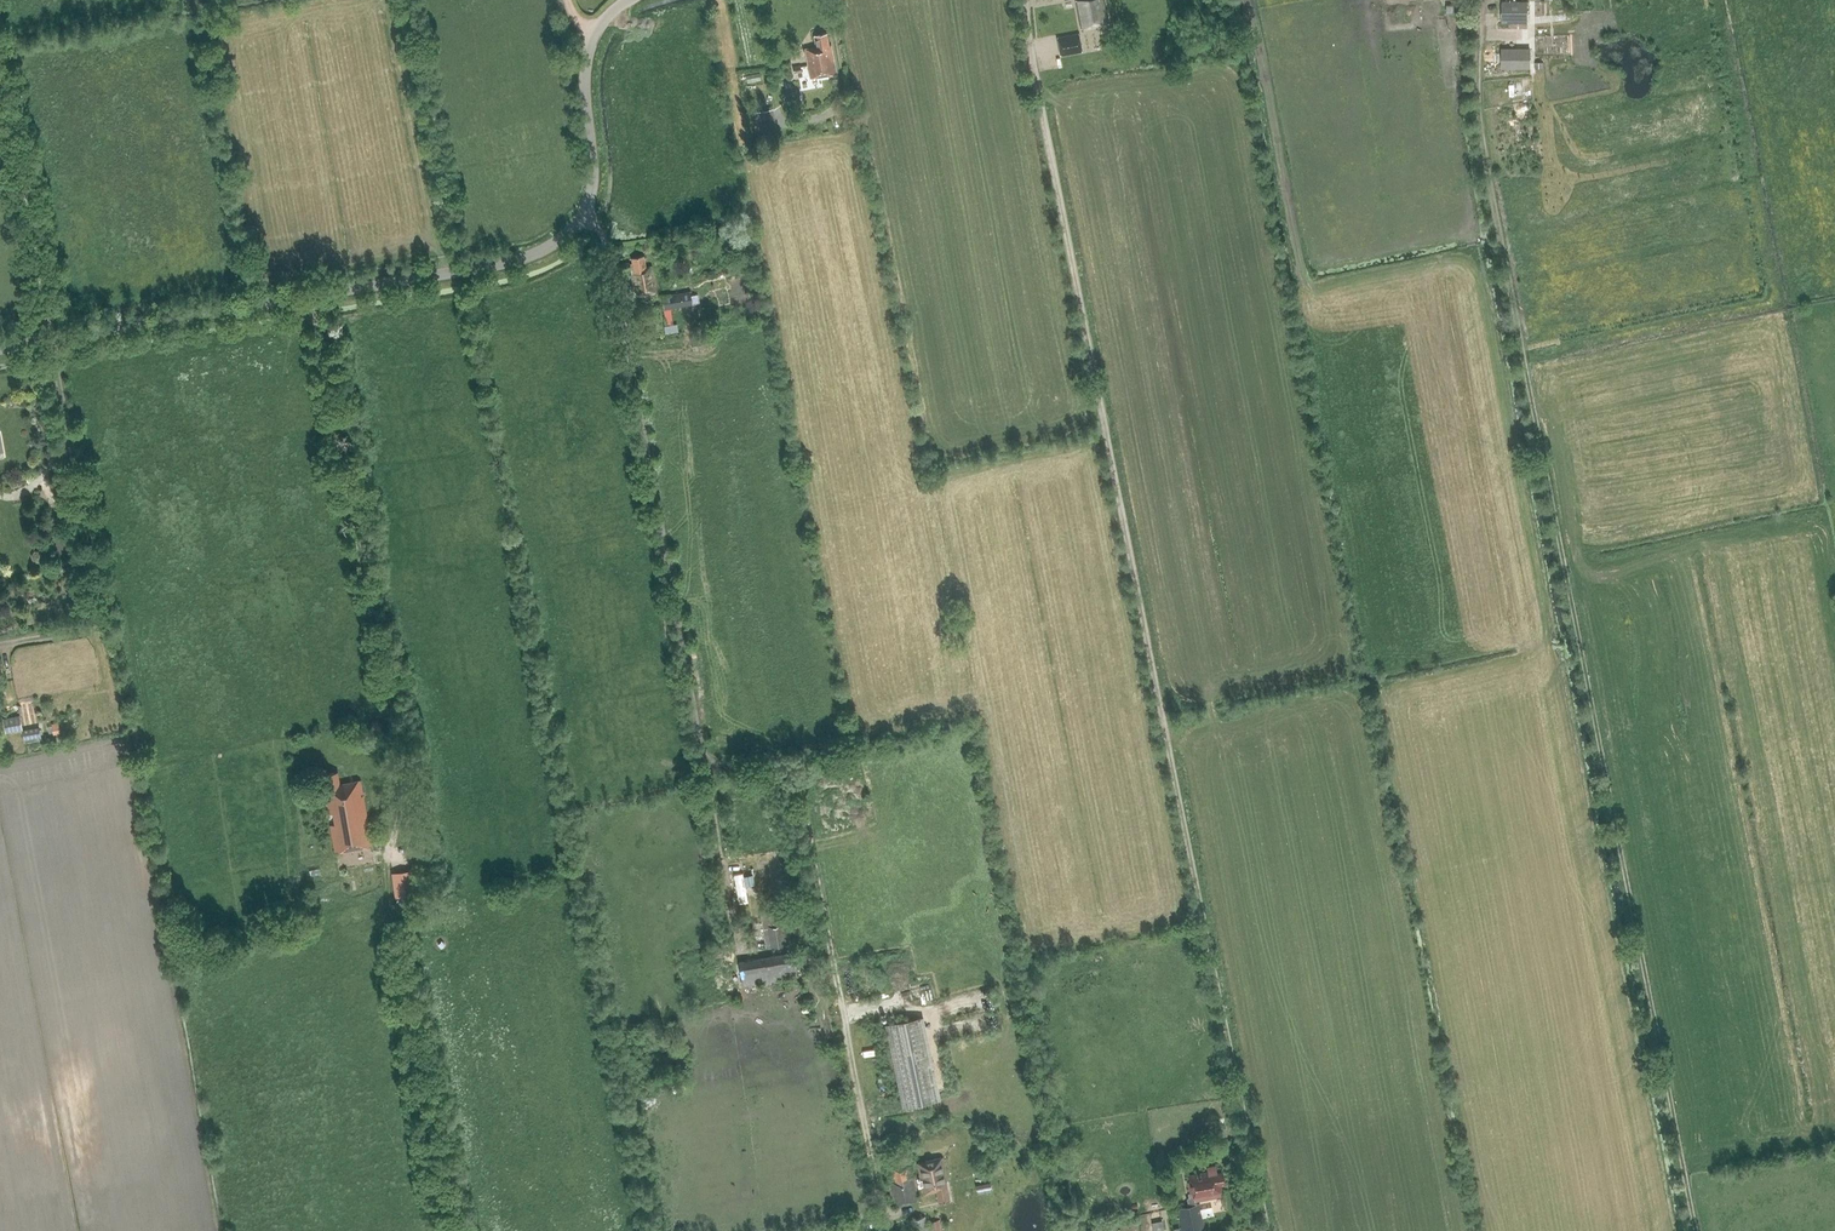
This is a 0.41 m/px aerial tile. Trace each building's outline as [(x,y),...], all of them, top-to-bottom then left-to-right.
[(1108,24),(1103,0),(1079,0),(1076,1),(1081,29),(1108,24)] [(1528,22),(1528,1),(1502,1),(1502,21),(1528,22)] [(1078,33),(1057,37),(1060,56),(1082,52),(1078,33)] [(805,49),(810,78),(836,74),(831,45),(829,46),(827,34),(814,36),(816,47),(805,49)] [(1530,48),(1502,48),(1502,68),(1530,68),(1530,48)] [(758,112),(763,135),(778,132),(772,108),(758,112)] [(635,296),(657,292),(652,266),(646,267),(644,256),(631,259),(632,264),(630,264),(630,262),(618,264),(620,272),(631,269),(632,275),(631,275),(635,296)] [(670,307),(693,304),(691,291),(661,296),(666,324),(673,323),(670,307)] [(691,341),(693,351),(706,349),(704,339),(691,341)] [(34,551),(31,557),(34,563),(40,563),(44,557),(41,551),(34,551)] [(3,718),(5,733),(22,730),(20,715),(3,718)] [(39,727),(22,730),(25,743),(41,740),(39,727)] [(326,802),(328,813),(333,812),(335,824),(330,824),(335,852),(371,845),(360,781),(340,785),(338,772),(324,775),(327,791),(324,792),(326,802)] [(391,873),(395,898),(416,895),(413,870),(391,873)] [(746,885),(752,884),(752,872),(734,873),(736,902),(747,901),(746,885)] [(766,948),(791,944),(787,917),(782,917),(780,911),(760,914),(763,929),(766,948)] [(709,950),(711,959),(723,957),(721,948),(709,950)] [(743,986),(797,977),(795,965),(811,963),(810,954),(794,956),(794,951),(738,961),(743,986)] [(923,1019),(905,1022),(886,1026),(903,1108),(940,1100),(923,1019)] [(916,1163),(923,1193),(935,1190),(937,1201),(949,1199),(945,1181),(948,1180),(943,1157),(916,1163)] [(894,1207),(919,1202),(914,1177),(913,1177),(910,1165),(890,1169),(892,1181),(888,1182),(894,1207)] [(1215,1169),(1215,1165),(1207,1166),(1208,1172),(1189,1176),(1194,1197),(1187,1198),(1188,1205),(1176,1208),(1181,1230),(1205,1230),(1206,1230),(1203,1217),(1213,1215),(1212,1207),(1201,1209),(1199,1203),(1195,1204),(1194,1201),(1221,1195),(1219,1185),(1224,1184),(1221,1173),(1217,1174),(1215,1169)] [(977,1195),(992,1191),(988,1177),(973,1181),(977,1195)] [(912,1230),(928,1230),(927,1223),(929,1222),(928,1216),(909,1220),(912,1230)] [(930,1222),(932,1230),(942,1230),(940,1220),(930,1222)] [(1152,1222),(1154,1230),(1162,1230),(1160,1221),(1152,1222)]
